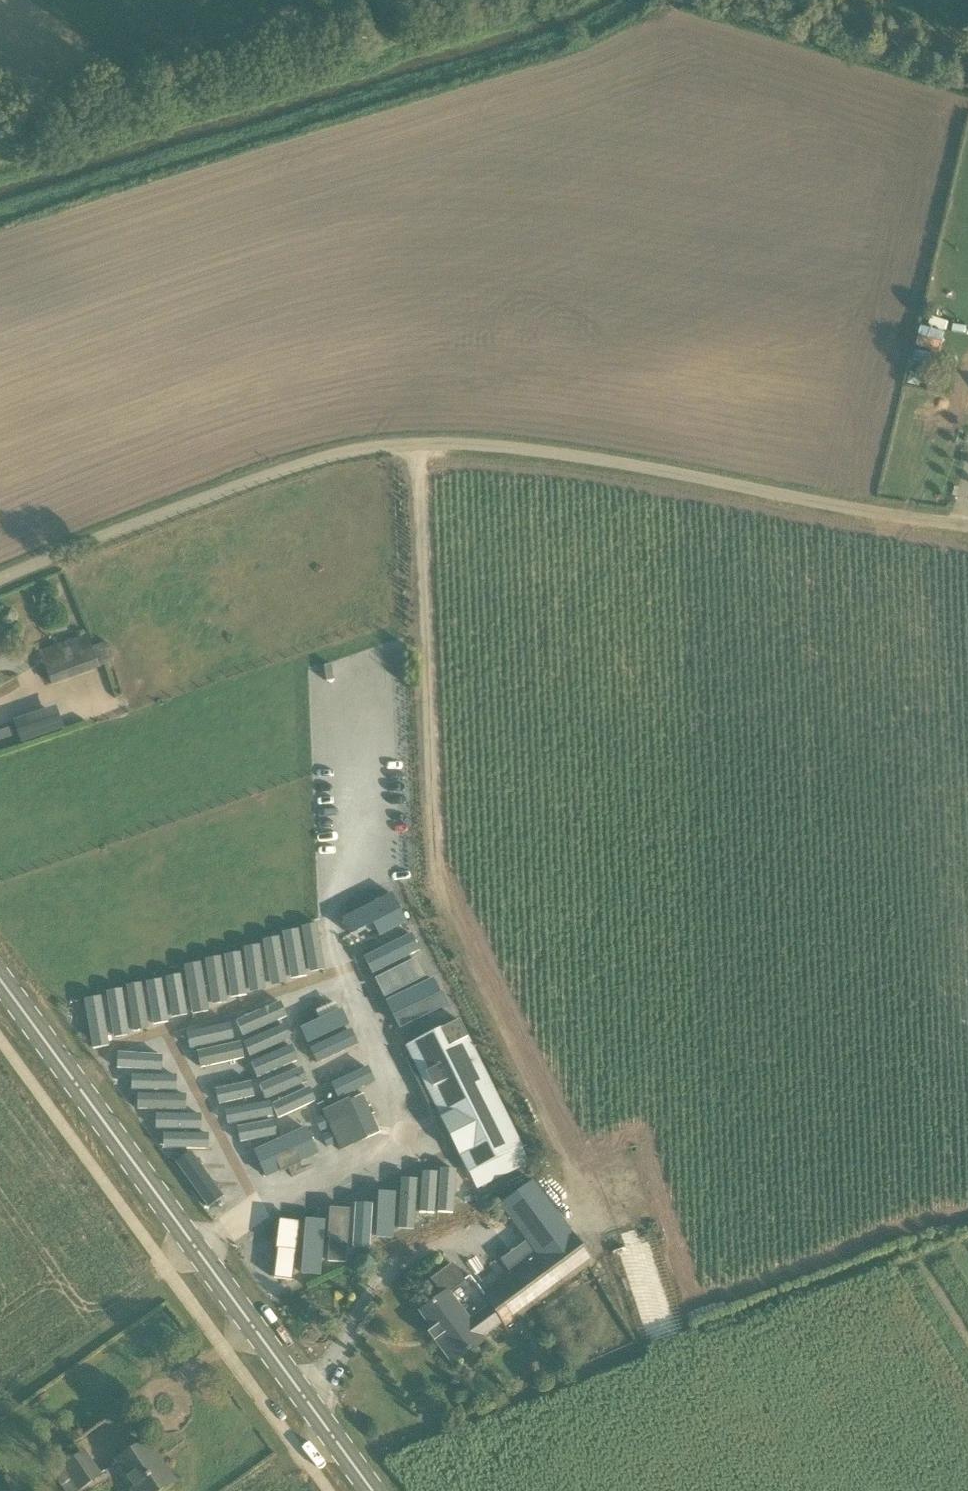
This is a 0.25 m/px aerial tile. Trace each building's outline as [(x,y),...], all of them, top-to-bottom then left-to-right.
[(88,649),(83,635),(38,651),(51,688),(100,669),(99,667),(114,662),(107,643),(88,649)] [(21,744),(64,728),(60,716),(16,732),(21,744)] [(0,730),(0,741),(14,735),(11,726),(0,730)] [(393,895),(343,921),(356,946),(406,920),(393,895)] [(313,923),(316,968),(335,967),(333,922),(313,923)] [(271,938),(273,979),(311,977),(309,935),(271,938)] [(211,1000),(249,999),(248,954),(209,955),(211,1000)] [(379,974),(403,1025),(452,1002),(448,993),(445,995),(435,974),(428,978),(418,956),(379,974)] [(148,1025),(168,1024),(167,1018),(187,1017),(185,976),(145,979),(148,1025)] [(359,1066),(368,1063),(338,991),(296,1009),(334,1100),(367,1086),(359,1066)] [(106,994),(109,1038),(126,1037),(123,993),(106,994)] [(279,1062),(278,1009),(258,1009),(259,1062),(279,1062)] [(235,1018),(237,1062),(255,1062),(253,1017),(235,1018)] [(468,1174),(522,1148),(459,1020),(405,1047),(468,1174)] [(216,1029),(196,1030),(199,1074),(218,1073),(216,1029)] [(251,1062),(213,1089),(245,1135),(284,1107),(251,1062)] [(139,1089),(140,1105),(183,1104),(183,1088),(139,1089)] [(353,1098),(326,1109),(343,1151),(371,1139),(353,1098)] [(250,1136),(263,1163),(316,1139),(303,1111),(250,1136)] [(164,1131),(164,1146),(206,1146),(206,1132),(164,1131)] [(206,1148),(188,1158),(216,1207),(233,1198),(206,1148)] [(344,1213),(321,1212),(319,1268),(338,1269),(339,1254),(360,1254),(361,1238),(382,1238),(383,1232),(404,1233),(404,1224),(426,1225),(426,1216),(447,1217),(449,1166),(432,1166),(432,1177),(405,1176),(405,1187),(386,1187),(386,1198),(365,1198),(365,1205),(344,1204),(344,1213)] [(531,1183),(500,1207),(538,1259),(570,1235),(531,1183)] [(471,1321),(449,1293),(465,1281),(452,1263),(430,1279),(442,1296),(420,1312),(438,1337),(435,1340),(453,1364),(485,1340),(483,1337),(502,1322),(507,1328),(592,1264),(570,1235),(538,1259),(485,1299),(491,1306),(471,1321)] [(265,1252),(248,1266),(275,1299),(315,1267),(303,1252),(280,1271),(265,1252)] [(142,1443),(116,1461),(134,1488),(132,1489),(133,1490),(161,1490),(174,1482),(156,1455),(153,1458),(142,1443)] [(100,1476),(83,1453),(61,1468),(77,1490),(79,1490),(100,1476)]
